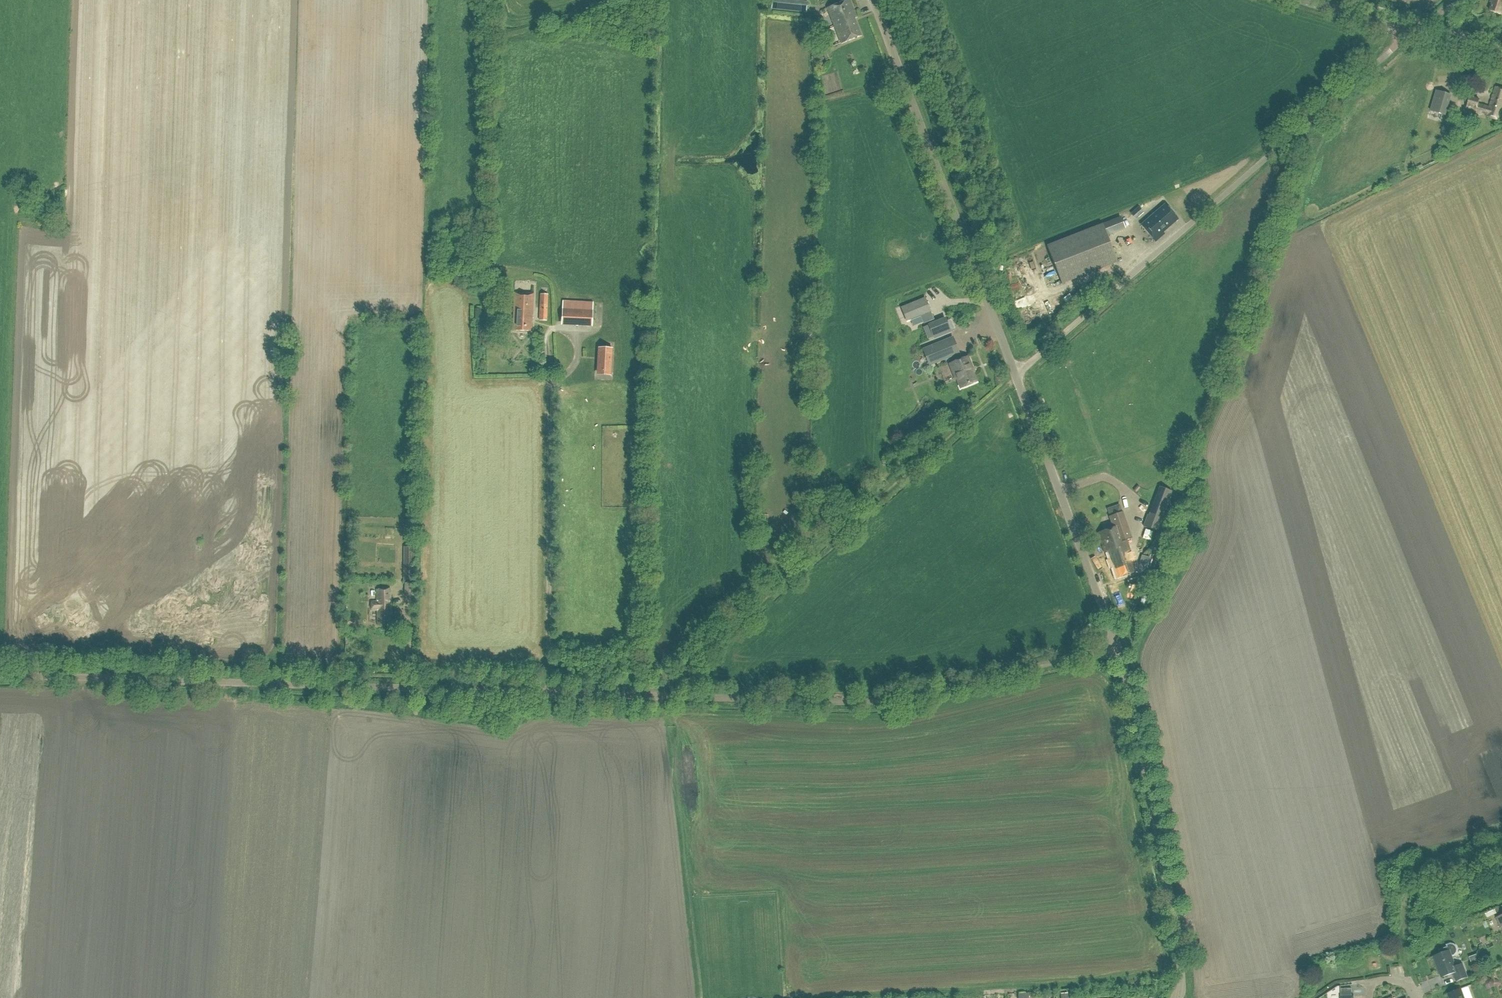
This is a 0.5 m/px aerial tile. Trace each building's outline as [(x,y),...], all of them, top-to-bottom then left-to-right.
[(807,13),(808,2),(791,0),(772,0),(771,9),(807,13)] [(861,36),(854,18),(857,17),(850,0),(848,0),(827,8),(841,44),(861,36)] [(1501,15),(1501,0),(1491,0),(1490,3),(1492,3),(1490,11),(1501,15)] [(822,51),(825,60),(831,58),(828,49),(822,51)] [(1501,111),(1501,89),(1495,87),(1489,107),(1478,104),(1479,100),(1470,97),(1466,110),(1476,113),(1487,117),(1499,121),(1501,111)] [(1444,115),(1450,95),(1436,91),(1431,111),(1444,115)] [(1165,204),(1141,225),(1155,242),(1164,234),(1163,232),(1178,219),(1165,204)] [(1139,219),(1147,212),(1142,206),(1134,213),(1139,219)] [(1125,221),(1106,227),(1108,235),(1128,228),(1125,221)] [(1063,284),(1117,263),(1102,224),(1048,245),(1063,284)] [(533,315),(534,294),(515,293),(513,330),(532,331),(532,323),(530,322),(531,315),(533,315)] [(541,294),(540,321),(547,321),(548,295),(541,294)] [(925,299),(903,308),(908,321),(910,320),(922,315),(924,321),(924,322),(933,318),(925,299)] [(562,308),(561,325),(593,327),(593,309),(562,308)] [(927,325),(934,340),(951,333),(945,318),(927,325)] [(953,337),(923,350),(929,365),(959,353),(953,337)] [(611,376),(613,348),(598,347),(597,375),(611,376)] [(968,356),(949,364),(956,380),(957,379),(961,389),(977,382),(972,368),(973,368),(968,356)] [(1172,491),(1162,487),(1160,486),(1149,514),(1148,514),(1143,525),(1156,531),(1163,515),(1172,491)] [(1111,559),(1109,560),(1111,568),(1113,567),(1117,578),(1134,573),(1130,561),(1133,560),(1126,539),(1132,538),(1123,512),(1110,516),(1113,527),(1098,533),(1105,553),(1108,551),(1111,559)] [(414,547),(404,547),(404,580),(415,580),(414,547)] [(404,583),(404,596),(416,596),(416,583),(404,583)] [(390,616),(392,616),(390,589),(377,589),(377,601),(371,602),(371,610),(378,610),(378,625),(390,625),(390,616)] [(346,627),(355,627),(356,618),(346,618),(346,627)] [(1457,981),(1466,978),(1468,977),(1463,963),(1455,966),(1449,950),(1434,955),(1442,977),(1454,973),(1457,981)] [(1466,997),(1477,997),(1472,979),(1462,982),(1466,997)] [(1461,988),(1448,993),(1449,997),(1465,997),(1461,988)] [(1354,995),(1352,995),(1352,989),(1337,989),(1337,996),(1340,996),(1340,997),(1354,997),(1354,995)]
